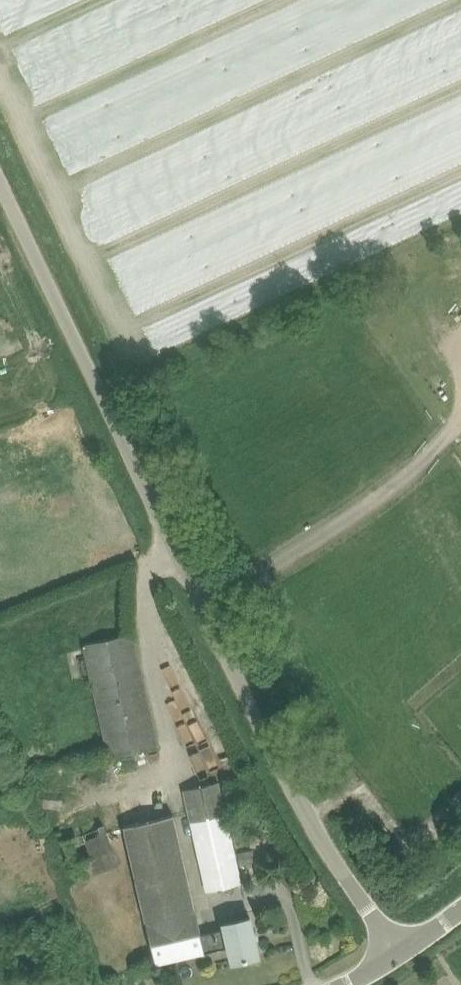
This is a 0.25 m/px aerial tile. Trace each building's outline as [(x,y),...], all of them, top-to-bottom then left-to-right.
[(132,632),(81,644),(107,755),(157,744),(132,632)] [(242,882),(219,782),(184,790),(207,890),(242,882)] [(233,961),(259,955),(250,916),(224,922),(225,927),(201,933),(174,814),(125,825),(156,962),(205,951),(204,947),(228,941),(233,961)] [(108,823),(85,829),(96,870),(119,864),(108,823)] [(256,860),(253,847),(238,851),(241,864),(256,860)]
